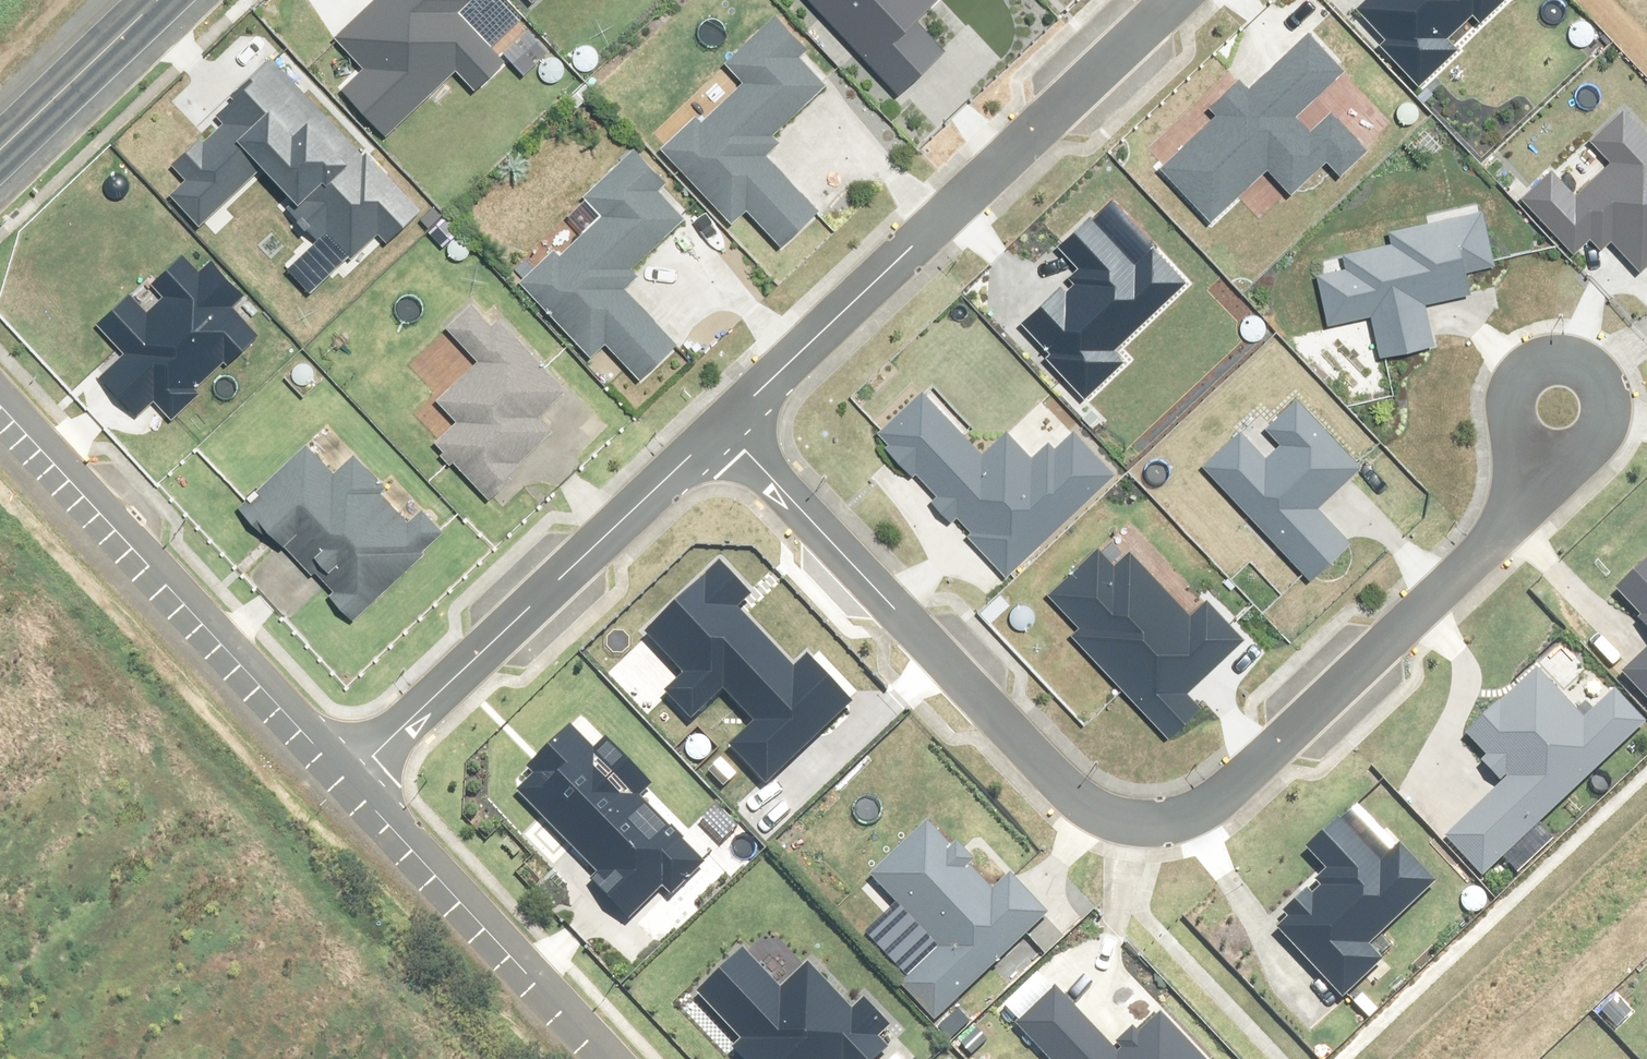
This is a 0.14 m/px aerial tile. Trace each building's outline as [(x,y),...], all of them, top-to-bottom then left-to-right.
[(470,0),(376,0),(336,40),(365,70),(340,94),(381,135),(454,63),(479,88),(504,62),(459,17),(473,3),(470,0)] [(901,91),(940,54),(909,20),(931,0),(816,0),(901,91)] [(1418,87),(1454,51),(1447,44),(1475,16),(1481,22),(1504,0),(1365,0),(1348,17),(1418,87)] [(806,52),(777,21),(727,68),(745,88),(704,125),(700,121),(666,153),(733,226),(748,212),(784,251),(821,216),(760,151),(827,89),(799,59),(806,52)] [(1341,73),(1306,39),(1249,96),(1236,83),(1210,109),(1218,116),(1160,173),(1208,220),(1264,164),(1289,189),(1321,157),(1339,175),(1366,148),(1316,98),(1341,73)] [(417,210),(270,63),(213,119),(220,126),(180,166),(187,173),(165,196),(197,228),(257,168),(292,202),(285,210),(312,237),(281,267),(306,293),(372,228),(386,241),(417,210)] [(1521,200),(1571,250),(1584,237),(1598,250),(1609,240),(1638,269),(1646,259),(1646,138),(1621,112),(1589,144),(1610,165),(1576,199),(1549,172),(1521,200)] [(663,184),(636,154),(586,201),(604,221),(561,260),(557,256),(525,286),(592,359),(608,345),(641,381),(678,347),(620,285),(687,224),(656,191),(663,184)] [(1349,273),(1321,279),(1332,326),(1371,317),(1380,355),(1432,343),(1422,303),(1470,292),(1465,273),(1491,267),(1479,214),(1392,234),(1395,246),(1345,257),(1349,273)] [(1138,269),(1089,220),(1058,249),(1077,268),(1015,330),(1082,398),(1119,361),(1110,352),(1184,279),(1155,251),(1138,269)] [(202,278),(182,258),(153,288),(161,296),(144,313),(127,296),(95,328),(122,355),(100,378),(140,418),(158,401),(176,419),(260,336),(232,308),(241,299),(210,269),(202,278)] [(445,453),(438,459),(450,472),(457,465),(492,502),(514,481),(509,476),(553,435),(538,419),(565,393),(480,303),(449,332),(481,365),(440,404),(460,425),(439,446),(445,453)] [(919,391),(874,436),(937,499),(931,505),(952,525),(957,520),(968,531),(962,536),(1007,581),(1112,477),(1066,431),(1035,461),(1007,433),(984,456),(919,391)] [(1310,578),(1347,541),(1315,510),(1358,467),(1292,401),(1265,428),(1282,445),(1266,461),(1239,434),(1203,470),(1310,578)] [(264,538),(269,533),(333,597),(327,602),(352,627),(443,536),(421,514),(409,525),(376,492),(388,481),(357,450),(333,474),(308,449),(241,515),(264,538)] [(1116,570),(1097,549),(1048,595),(1084,633),(1076,641),(1170,741),(1204,709),(1190,694),(1246,641),(1210,603),(1192,619),(1132,555),(1116,570)] [(1615,596),(1646,628),(1646,564),(1615,596)] [(747,598),(717,566),(644,633),(683,676),(673,685),(695,710),(719,688),(754,726),(730,748),(765,785),(849,709),(806,662),(791,675),(733,611),(747,598)] [(1646,702),(1646,649),(1620,675),(1646,702)] [(1446,838),(1482,876),(1639,725),(1610,696),(1582,723),(1535,675),(1466,741),(1505,781),(1446,838)] [(592,760),(567,733),(514,781),(598,873),(591,879),(627,918),(664,885),(669,891),(696,866),(667,834),(664,838),(631,801),(643,790),(605,748),(592,760)] [(1273,924),(1341,995),(1377,960),(1363,946),(1427,884),(1396,853),(1378,870),(1333,823),(1303,852),(1325,874),(1273,924)] [(995,892),(929,824),(871,880),(940,951),(903,988),(938,1024),(1048,917),(1010,878),(995,892)] [(694,993),(754,1058),(871,1058),(883,1048),(871,1034),(880,1026),(861,1004),(851,1013),(806,964),(778,989),(742,950),(694,993)] [(1162,1017),(1143,1035),(1133,1025),(1109,1047),(1058,991),(1017,1029),(1044,1058),(1200,1058),(1162,1017)]
